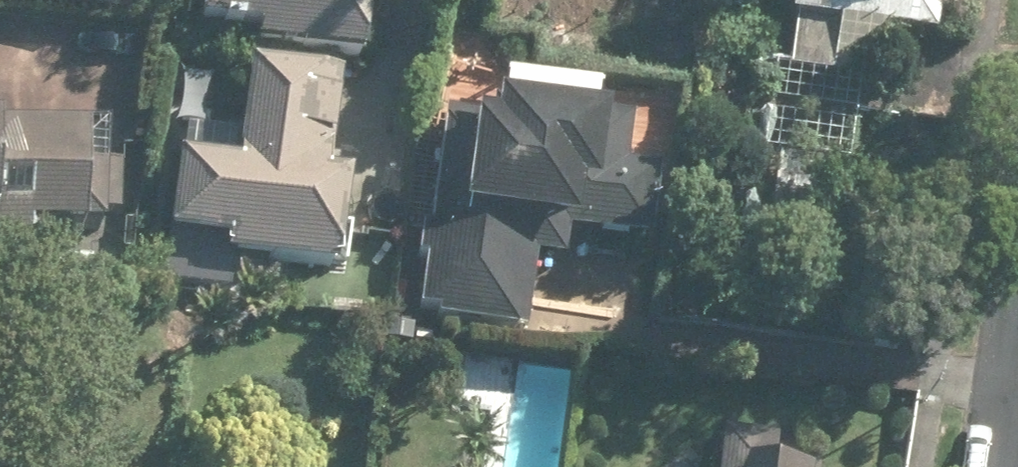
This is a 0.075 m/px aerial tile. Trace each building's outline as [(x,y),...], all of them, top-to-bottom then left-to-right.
[(219,27),(266,32),(265,48),(384,59),(390,0),(222,0),(219,27)] [(687,0),(520,0),(518,20),(683,38),(687,0)] [(802,58),(898,65),(901,30),(946,33),(948,0),(806,0),(802,58)] [(351,268),(361,173),(343,171),(353,71),(262,62),(252,163),(188,157),(180,230),(245,237),(243,257),(351,268)] [(428,256),(424,304),(544,314),(551,229),(658,238),(664,166),(640,164),(645,106),(511,95),(510,112),(450,107),(440,231),(422,230),(420,255),(428,256)] [(0,117),(0,230),(50,231),(50,223),(101,225),(105,120),(0,117)] [(571,362),(472,358),(470,410),(495,411),(492,466),(565,466),(571,362)] [(821,466),(722,455),(721,466),(821,466)]
